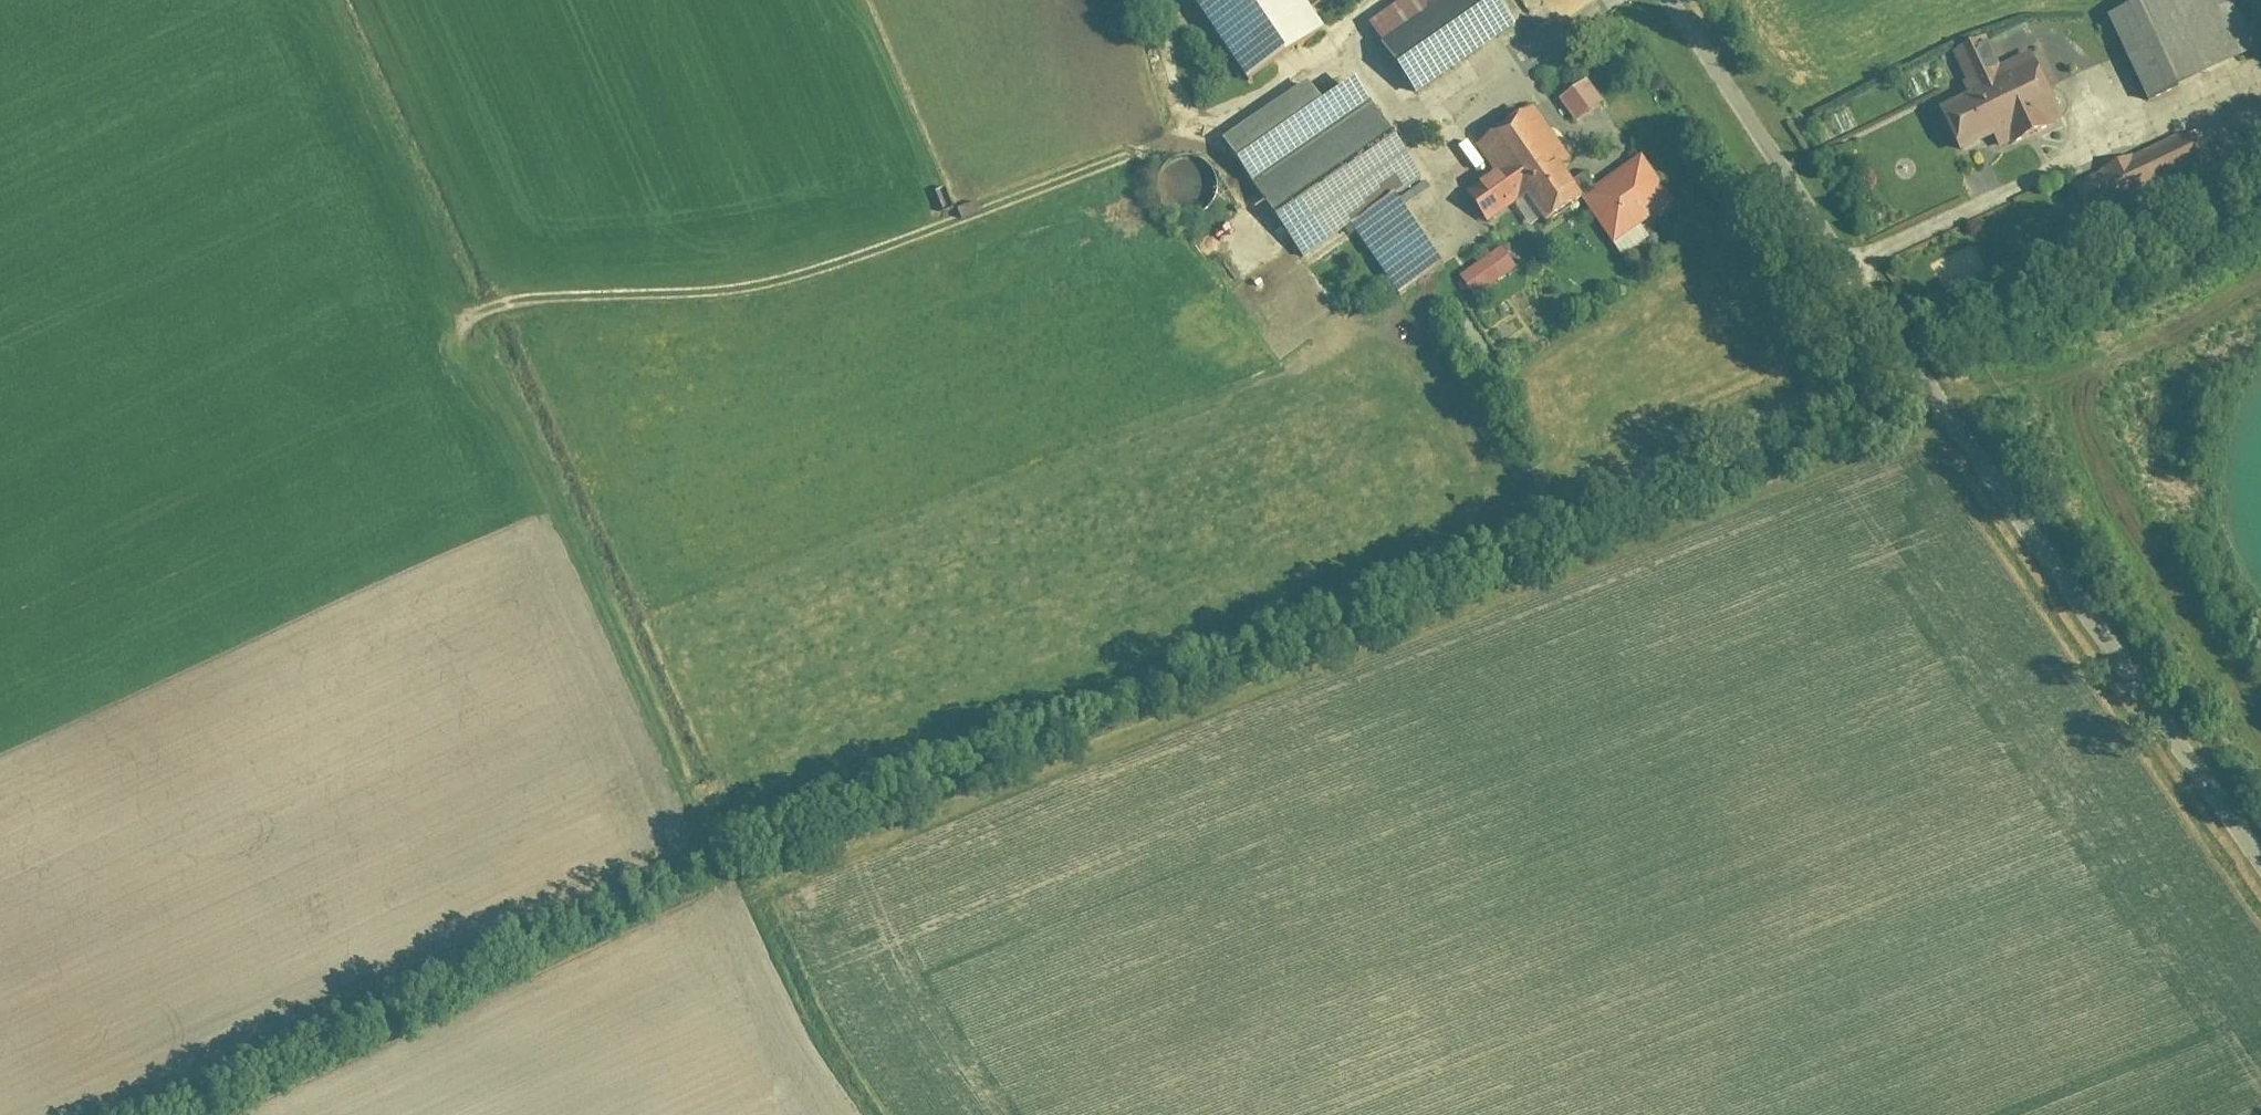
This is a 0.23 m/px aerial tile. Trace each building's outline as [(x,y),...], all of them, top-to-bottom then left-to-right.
[(1246,92),(1324,39),(1298,0),(1184,0),(1246,92)] [(1417,98),(1514,30),(1492,0),(1423,0),(1427,15),(1380,47),(1417,98)] [(2146,106),(2257,52),(2231,0),(2151,0),(2107,20),(2146,106)] [(1612,9),(1602,15),(1611,28),(1621,21),(1612,9)] [(1938,117),(1957,159),(1995,142),(2001,155),(2061,128),(2029,57),(1995,73),(2000,85),(1986,91),(1967,50),(1951,57),(1971,102),(1938,117)] [(1400,301),(1440,273),(1392,202),(1423,182),(1334,66),(1230,142),(1305,259),(1350,230),(1400,301)] [(1561,105),(1577,126),(1603,107),(1587,85),(1561,105)] [(1533,114),(1478,153),(1494,177),(1465,198),(1486,228),(1522,203),(1543,232),(1581,205),(1621,262),(1649,241),(1640,228),(1671,206),(1639,161),(1595,192),(1585,177),(1579,181),(1533,114)] [(2185,138),(2075,191),(2088,224),(2200,169),(2185,138)] [(1178,222),(1189,223),(1203,219),(1210,213),(1216,203),(1218,191),(1215,180),(1210,172),(1202,166),(1193,163),(1182,162),(1172,166),(1165,171),(1160,178),(1157,186),(1156,198),(1161,209),(1170,218),(1178,222)] [(1474,302),(1515,273),(1501,254),(1462,284),(1474,302)]
